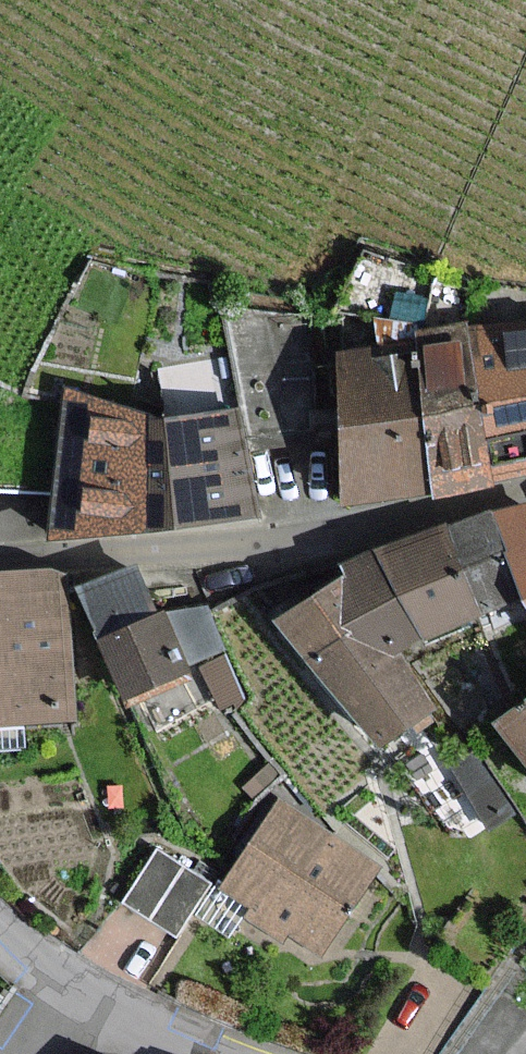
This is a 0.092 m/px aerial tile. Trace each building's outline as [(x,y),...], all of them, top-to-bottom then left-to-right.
[(525,473),(525,323),(471,328),(494,481),(525,473)] [(417,333),(417,340),(431,492),(432,498),(495,485),(494,481),(471,328),(417,333)] [(344,502),(431,492),(417,340),(340,354),(344,502)] [(51,536),(177,526),(167,420),(68,391),(51,536)] [(167,420),(177,526),(257,516),(236,410),(167,420)] [(493,512),(522,600),(525,606),(525,505),(493,512)] [(482,614),(522,600),(493,512),(449,525),(482,614)] [(423,638),(482,614),(449,525),(402,541),(374,551),(423,638)] [(395,651),(423,638),(374,551),(343,563),(352,577),(276,621),(380,744),(433,709),(395,651)] [(133,571),(85,587),(127,693),(223,648),(210,611),(150,622),(133,571)] [(69,714),(62,572),(0,576),(0,717),(69,714)] [(501,725),(525,759),(525,706),(501,725)] [(228,885),(322,948),(375,868),(281,805),(228,885)] [(156,852),(124,901),(174,933),(206,884),(156,852)]
